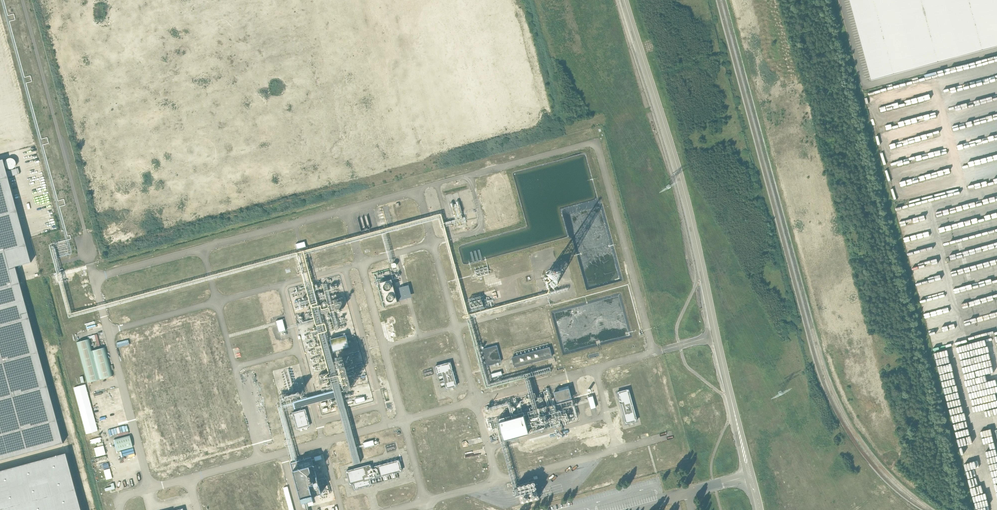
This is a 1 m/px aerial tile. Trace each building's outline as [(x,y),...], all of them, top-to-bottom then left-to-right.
[(871,78),(870,78),(870,80),(871,80),(871,81),(996,47),(996,0),(850,0),(871,78)] [(6,162),(5,164),(6,166),(7,168),(9,169),(11,169),(13,169),(14,168),(16,166),(16,164),(16,162),(14,160),(13,159),(11,158),(9,159),(7,160),(6,162)] [(23,296),(16,267),(31,263),(8,177),(20,174),(18,168),(7,171),(3,159),(0,160),(0,302),(23,296)] [(386,305),(397,302),(391,279),(380,282),(386,305)] [(400,300),(407,298),(411,297),(408,285),(397,288),(400,300)] [(0,302),(0,460),(63,443),(25,301),(23,296),(0,302)] [(279,332),(286,330),(283,319),(276,321),(279,332)] [(101,332),(92,334),(93,338),(96,337),(97,339),(100,338),(101,343),(104,343),(101,332)] [(333,351),(349,347),(346,335),(330,339),(333,351)] [(93,350),(89,339),(77,342),(88,382),(113,376),(105,347),(93,350)] [(486,366),(501,362),(497,345),(481,349),(486,366)] [(514,368),(552,357),(549,347),(511,358),(514,368)] [(457,386),(450,362),(434,366),(437,375),(442,374),(446,389),(457,386)] [(86,434),(98,431),(85,384),(74,387),(86,434)] [(556,402),(571,398),(568,388),(554,392),(556,402)] [(625,424),(637,420),(628,389),(617,393),(625,424)] [(296,429),(310,426),(305,409),(292,413),(296,429)] [(454,411),(455,417),(452,418),(453,423),(463,422),(461,410),(454,411)] [(504,441),(527,434),(524,420),(522,416),(498,422),(503,441),(504,441)] [(130,435),(113,440),(117,451),(133,447),(130,435)] [(66,453),(0,471),(0,509),(81,509),(66,453)] [(311,457),(290,463),(300,503),(313,500),(312,496),(321,494),(311,457)] [(402,471),(399,459),(371,467),(370,464),(359,467),(346,470),(349,485),(352,485),(354,490),(372,485),(370,479),(402,471)] [(443,503),(444,509),(439,509),(450,509),(450,507),(453,507),(453,505),(454,504),(454,502),(443,503)]
